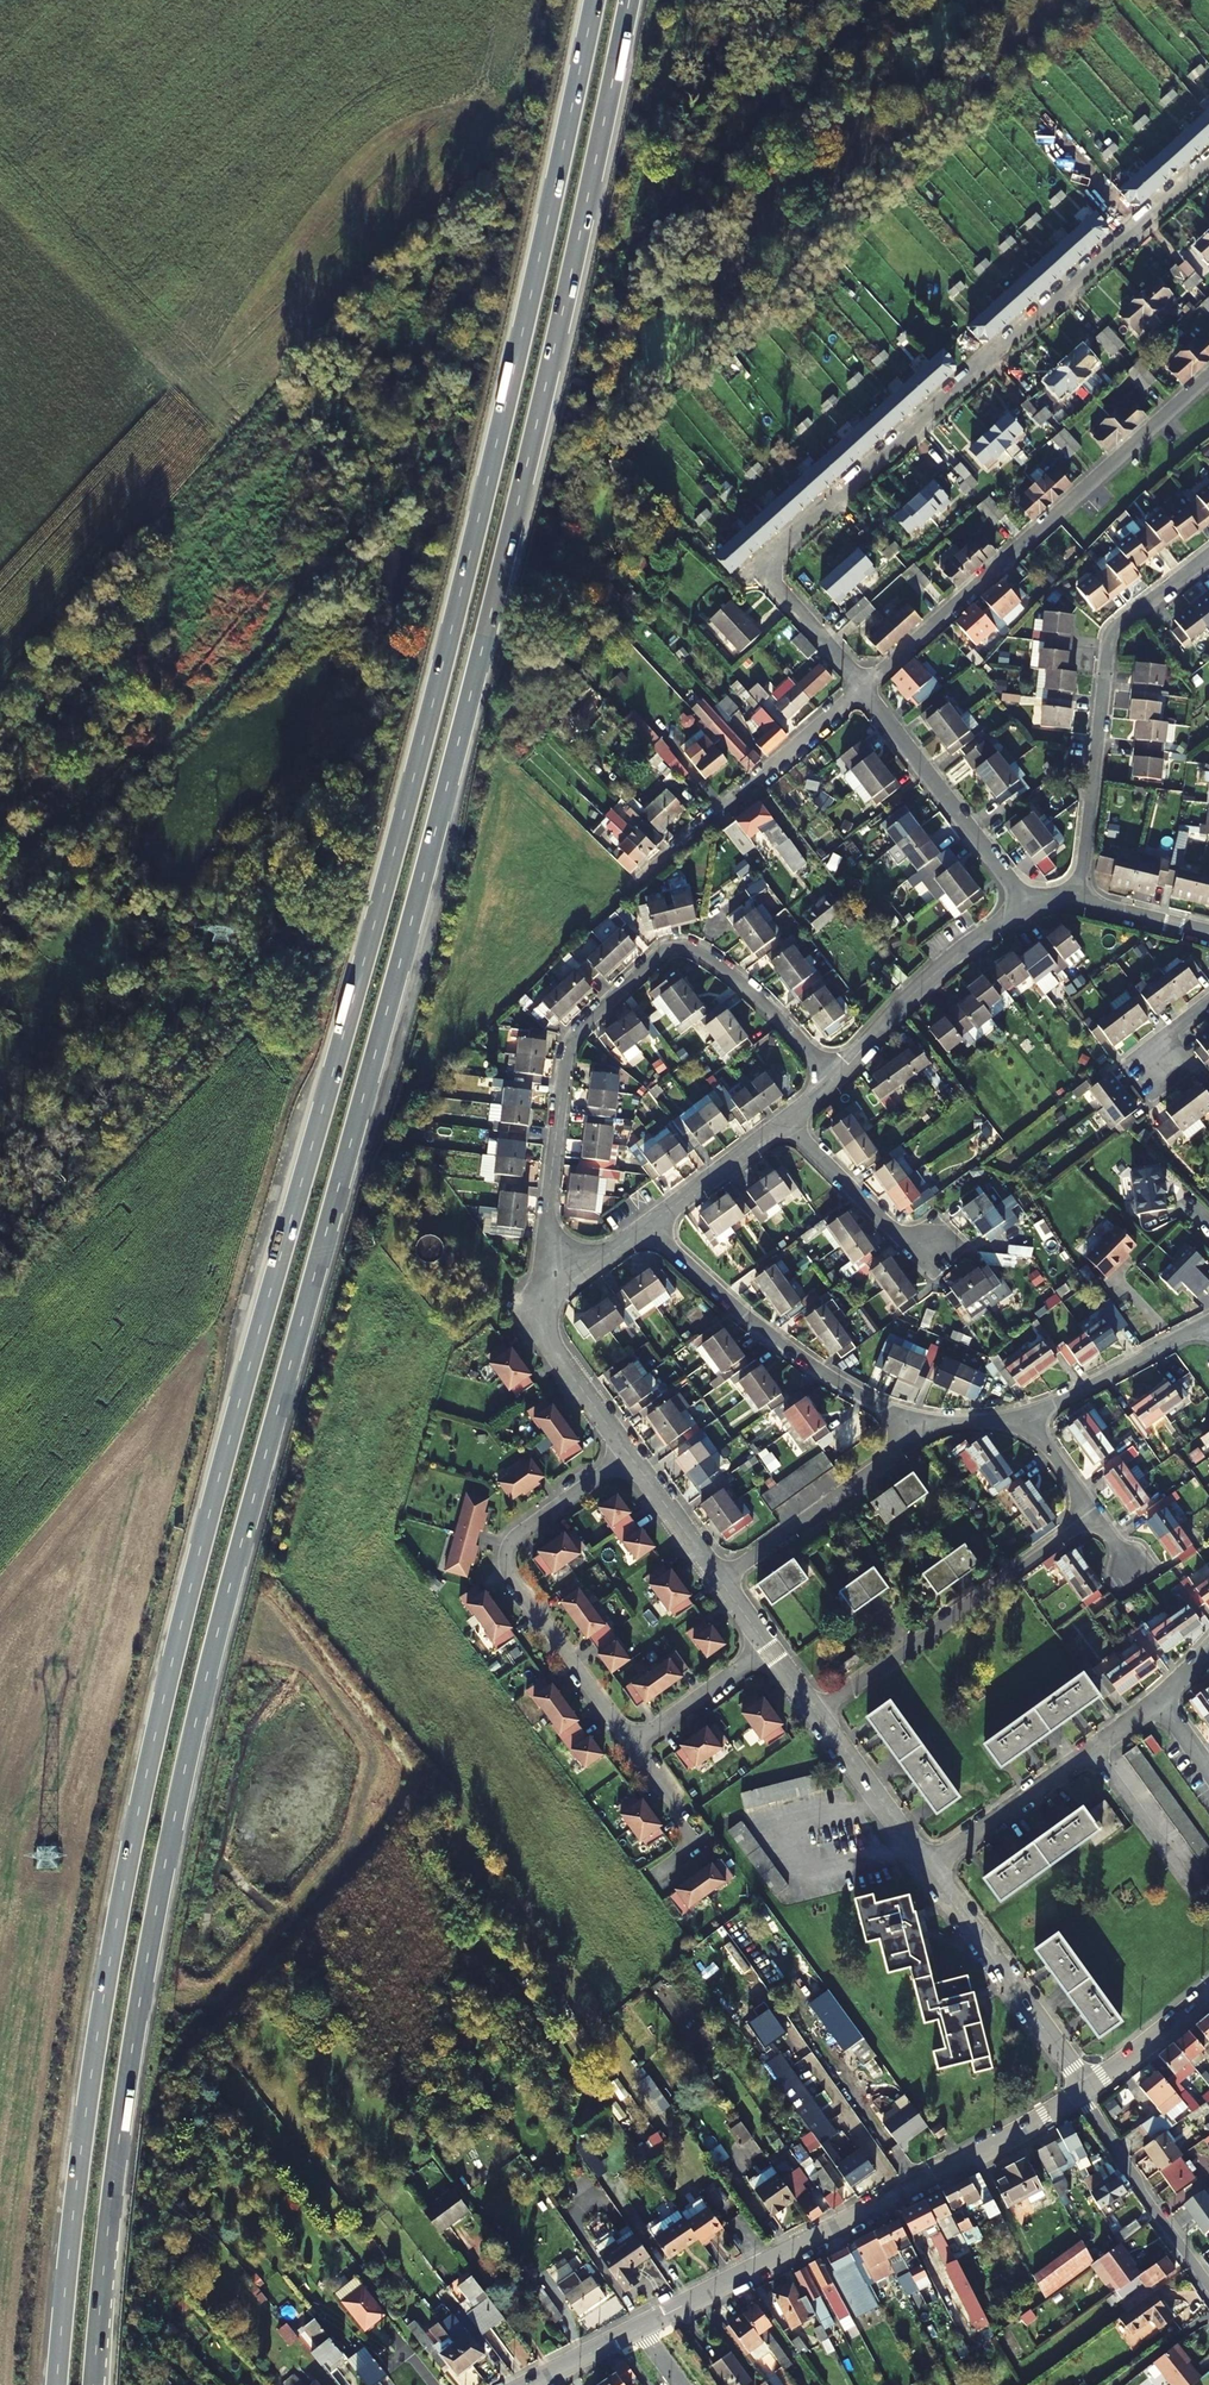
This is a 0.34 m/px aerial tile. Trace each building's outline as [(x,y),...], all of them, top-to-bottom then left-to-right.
[(1196,71),(1187,78),(1192,83),(1200,76),(1196,71)] [(1170,93),(1175,98),(1178,95),(1174,90),(1170,93)] [(1170,93),(1162,101),(1167,106),(1175,98),(1170,93)] [(1208,114),(1197,123),(1195,125),(1208,140),(1208,115),(1208,114)] [(1139,121),(1144,126),(1150,121),(1145,116),(1139,121)] [(1139,121),(1133,127),(1138,132),(1144,126),(1139,121)] [(1182,136),(1198,153),(1208,143),(1208,140),(1195,125),(1182,136)] [(1182,136),(1166,151),(1182,168),(1198,153),(1182,136)] [(1109,148),(1114,153),(1118,150),(1113,144),(1109,148)] [(1070,148),(1064,153),(1075,165),(1081,160),(1070,148)] [(1109,148),(1101,155),(1106,160),(1114,153),(1109,148)] [(1166,151),(1150,165),(1166,182),(1179,170),(1182,168),(1166,151)] [(1064,155),(1058,160),(1068,171),(1073,167),(1064,155)] [(1166,182),(1150,165),(1136,177),(1134,179),(1150,196),(1166,182)] [(1134,179),(1121,191),(1134,205),(1141,204),(1150,196),(1134,179)] [(1059,194),(1063,199),(1068,196),(1063,190),(1059,194)] [(1059,194),(1051,201),(1056,206),(1063,199),(1059,194)] [(1034,216),(1038,222),(1043,218),(1038,213),(1034,216)] [(1110,226),(1098,213),(1086,224),(1084,226),(1099,242),(1109,233),(1110,226)] [(1034,216),(1026,224),(1031,229),(1038,222),(1034,216)] [(1099,242),(1084,226),(1074,235),(1071,237),(1087,253),(1099,242)] [(1008,240),(1013,244),(1017,241),(1012,236),(1008,240)] [(1197,247),(1208,260),(1208,236),(1197,247)] [(1087,253),(1071,237),(1061,246),(1059,248),(1074,265),(1087,253)] [(1008,240),(1001,246),(1006,251),(1013,244),(1008,240)] [(1074,265),(1059,248),(1048,257),(1046,259),(1061,276),(1074,265)] [(983,262),(988,267),(992,264),(987,258),(983,262)] [(1185,258),(1179,264),(1191,277),(1196,272),(1197,271),(1185,258)] [(1061,276),(1046,259),(1036,269),(1033,271),(1048,288),(1054,283),(1061,276)] [(983,262),(976,269),(981,274),(988,267),(983,262)] [(1177,265),(1171,271),(1182,283),(1189,277),(1177,265)] [(1048,288),(1033,271),(1023,280),(1021,282),(1036,299),(1048,288)] [(1196,272),(1191,277),(1190,277),(1198,286),(1204,280),(1196,272)] [(1184,283),(1192,291),(1198,286),(1190,277),(1184,283)] [(958,285),(963,290),(967,286),(962,281),(958,285)] [(1141,298),(1156,315),(1164,308),(1166,309),(1177,300),(1160,281),(1141,298)] [(1036,299),(1021,282),(1010,291),(1008,294),(1024,310),(1036,299)] [(958,285),(950,292),(955,297),(963,290),(958,285)] [(919,287),(913,293),(925,306),(931,300),(919,287)] [(1024,310),(1008,294),(998,303),(996,305),(1011,321),(1024,310)] [(913,297),(906,303),(917,314),(923,308),(913,297)] [(1141,298),(1122,315),(1139,334),(1149,325),(1148,323),(1156,315),(1141,298)] [(1011,321),(996,305),(985,314),(983,316),(998,333),(1011,321)] [(983,316),(970,328),(982,341),(989,341),(998,333),(983,316)] [(907,331),(911,336),(916,331),(911,326),(907,331)] [(1104,332),(1120,350),(1126,345),(1110,326),(1104,332)] [(907,331),(899,337),(904,342),(911,336),(907,331)] [(1196,342),(1187,350),(1202,367),(1208,361),(1208,337),(1204,331),(1194,340),(1196,342)] [(1104,332),(1098,337),(1115,355),(1120,350),(1104,332)] [(1066,366),(1081,383),(1090,375),(1092,376),(1101,367),(1085,348),(1066,366)] [(882,354),(886,359),(890,354),(886,350),(882,354)] [(940,354),(934,360),(932,363),(947,379),(948,378),(957,370),(957,363),(945,350),(940,354)] [(1183,384),(1202,367),(1187,350),(1178,358),(1176,356),(1166,365),(1183,384)] [(882,354),(874,361),(879,365),(886,359),(882,354)] [(1135,367),(1151,385),(1158,379),(1141,361),(1135,367)] [(930,364),(921,372),(919,374),(934,391),(947,379),(932,363),(930,364)] [(1066,366),(1047,383),(1064,402),(1074,392),(1073,390),(1081,383),(1066,366)] [(1135,367),(1130,372),(1146,390),(1151,385),(1135,367)] [(856,376),(861,381),(865,377),(860,372),(856,376)] [(917,376),(909,383),(906,385),(921,402),(934,391),(919,374),(917,376)] [(856,376),(849,383),(853,389),(861,381),(856,376)] [(904,387),(896,394),(894,397),(909,413),(921,402),(906,385),(904,387)] [(831,399),(836,405),(840,401),(835,396),(831,399)] [(891,399),(883,406),(881,408),(896,425),(903,419),(909,413),(894,397),(891,399)] [(831,399),(823,407),(828,412),(836,405),(831,399)] [(1022,405),(1033,417),(1040,411),(1029,399),(1022,405)] [(1120,407),(1121,409),(1112,417),(1128,434),(1146,417),(1129,399),(1120,407)] [(1041,412),(1048,420),(1054,414),(1047,407),(1041,412)] [(879,410),(870,418),(868,419),(884,436),(896,425),(881,408),(879,410)] [(1041,412),(1036,417),(1043,425),(1048,420),(1041,412)] [(991,433),(1007,450),(1015,442),(1016,444),(1026,435),(1010,417),(991,433)] [(1109,451),(1128,434),(1112,417),(1104,425),(1102,423),(1092,432),(1109,451)] [(806,422),(811,427),(815,423),(810,418),(806,422)] [(866,422),(858,429),(855,431),(871,447),(884,436),(868,419),(866,422)] [(806,422),(798,429),(803,434),(811,427),(806,422)] [(1076,452),(1082,446),(1066,428),(1060,434),(1076,452)] [(853,433),(845,440),(843,442),(859,459),(871,447),(855,431),(853,433)] [(991,433),(972,450),(989,468),(999,459),(998,458),(1007,450),(991,433)] [(1060,434),(1054,438),(1070,457),(1076,452),(1060,434)] [(841,444),(832,452),(831,453),(846,470),(859,459),(843,442),(841,444)] [(781,445),(773,452),(778,457),(786,450),(781,445)] [(828,455),(820,463),(818,465),(833,481),(846,470),(831,453),(828,455)] [(756,468),(761,473),(764,469),(760,464),(756,468)] [(815,467),(808,474),(805,476),(821,493),(829,485),(833,481),(818,465),(815,467)] [(947,473),(957,485),(965,478),(954,466),(947,473)] [(1044,475),(1046,477),(1038,484),(1053,501),(1072,484),(1054,466),(1044,475)] [(756,468),(747,475),(752,480),(761,473),(756,468)] [(966,480),(973,488),(979,482),(972,474),(966,480)] [(803,478),(795,485),(793,487),(808,504),(821,493),(805,476),(803,478)] [(966,480),(961,485),(968,493),(973,488),(966,480)] [(916,500),(931,517),(940,510),(942,512),(952,503),(935,483),(916,500)] [(1034,518),(1053,501),(1038,484),(1029,492),(1027,490),(1017,500),(1034,518)] [(731,490),(736,495),(740,492),(735,486),(731,490)] [(791,489),(782,497),(780,499),(795,516),(801,511),(808,504),(793,487),(791,489)] [(1208,523),(1208,522),(1208,487),(1199,495),(1200,498),(1193,503),(1208,523)] [(731,490),(723,497),(728,503),(736,495),(731,490)] [(1001,520),(1007,514),(991,495),(984,501),(1001,520)] [(778,501),(770,508),(768,510),(783,527),(795,516),(780,499),(778,501)] [(916,500),(896,518),(914,538),(924,529),(922,526),(931,517),(916,500)] [(984,501),(978,506),(995,526),(1001,520),(984,501)] [(1186,509),(1184,507),(1169,519),(1181,534),(1186,541),(1208,523),(1193,503),(1186,509)] [(1169,519),(1160,507),(1137,525),(1143,531),(1158,551),(1181,534),(1169,519)] [(705,513),(710,518),(714,515),(709,509),(705,513)] [(766,512),(758,519),(755,522),(770,538),(783,527),(768,510),(766,512)] [(705,513),(697,520),(703,526),(710,518),(705,513)] [(753,523),(744,530),(742,533),(757,550),(762,545),(770,538),(755,522),(753,523)] [(886,527),(880,533),(891,545),(895,541),(897,539),(886,527)] [(1136,537),(1134,534),(1118,546),(1124,553),(1136,569),(1158,551),(1143,531),(1136,537)] [(740,535),(732,542),(729,545),(745,561),(757,550),(742,533),(740,535)] [(969,543),(970,545),(962,552),(977,570),(996,552),(980,534),(969,543)] [(871,541),(882,553),(883,552),(888,547),(878,535),(871,541)] [(889,546),(896,554),(902,549),(895,541),(891,545),(889,546)] [(727,546),(716,556),(732,573),(739,566),(745,561),(729,545),(727,546)] [(896,554),(889,546),(888,547),(883,552),(891,560),(896,554)] [(1103,573),(1118,593),(1141,575),(1136,569),(1124,553),(1118,546),(1103,558),(1110,567),(1103,573)] [(840,568),(856,586),(865,578),(867,579),(876,570),(859,551),(840,568)] [(641,572),(651,563),(642,552),(632,562),(641,572)] [(958,587),(977,570),(962,552),(953,561),(951,559),(942,568),(958,587)] [(926,588),(932,582),(915,563),(909,568),(926,588)] [(840,568),(822,585),(839,604),(849,595),(848,593),(856,586),(840,568)] [(909,568),(903,574),(920,593),(926,588),(909,568)] [(1079,588),(1096,610),(1118,593),(1103,573),(1096,578),(1094,576),(1079,588)] [(984,596),(992,605),(1003,618),(1022,602),(1024,600),(1006,581),(995,591),(993,588),(991,590),(984,596)] [(1208,626),(1208,625),(1208,593),(1193,606),(1208,626)] [(604,612),(614,601),(606,594),(597,605),(604,612)] [(871,603),(866,597),(847,614),(852,620),(871,603)] [(742,652),(762,633),(756,627),(755,628),(743,616),(745,614),(733,601),(713,619),(742,652)] [(894,611),(896,613),(887,620),(903,637),(921,620),(904,602),(894,611)] [(1003,618),(992,605),(985,611),(977,602),(976,604),(969,609),(971,611),(959,622),(979,644),(998,627),(1001,630),(1008,624),(1003,618)] [(1022,602),(1003,618),(1008,624),(1009,625),(1028,608),(1022,602)] [(852,620),(858,626),(877,609),(871,603),(852,620)] [(1193,606),(1176,620),(1180,626),(1173,632),(1186,647),(1193,641),(1191,639),(1208,626),(1193,606)] [(1043,631),(1049,632),(1048,641),(1071,644),(1074,616),(1046,612),(1043,631)] [(884,654),(903,637),(887,620),(878,628),(877,627),(867,635),(884,654)] [(793,641),(809,659),(818,651),(802,633),(793,641)] [(1047,650),(1041,649),(1039,669),(1068,672),(1071,644),(1048,641),(1047,650)] [(932,678),(915,659),(893,678),(904,690),(902,692),(909,700),(911,698),(918,706),(928,698),(943,687),(934,677),(932,678)] [(1166,666),(1138,663),(1135,691),(1158,694),(1159,684),(1164,685),(1166,666)] [(833,678),(820,664),(800,684),(812,697),(833,678)] [(785,671),(790,677),(795,673),(789,667),(785,671)] [(1049,699),(1073,701),(1077,673),(1068,672),(1039,669),(1036,697),(1049,699)] [(750,691),(761,703),(770,695),(759,683),(750,691)] [(810,699),(798,686),(776,706),(789,718),(810,699)] [(1141,720),(1160,722),(1162,703),(1157,702),(1158,694),(1135,691),(1132,719),(1141,720)] [(961,718),(966,713),(950,693),(923,714),(939,734),(961,718)] [(720,703),(732,716),(741,708),(728,695),(720,703)] [(1073,701),(1049,699),(1048,707),(1044,707),(1042,726),(1070,730),(1073,701)] [(693,710),(700,717),(750,771),(763,759),(755,750),(752,753),(726,724),(728,722),(715,708),(711,711),(702,701),(693,710)] [(728,722),(733,718),(732,716),(720,703),(715,708),(728,722)] [(762,706),(757,710),(760,713),(756,716),(770,732),(757,744),(766,753),(788,734),(762,706)] [(961,718),(939,734),(955,755),(976,738),(961,718)] [(754,741),(760,736),(746,720),(740,725),(740,726),(754,741)] [(1160,722),(1141,720),(1138,748),(1162,751),(1163,742),(1167,742),(1169,723),(1160,722)] [(707,735),(686,753),(707,779),(729,761),(707,735)] [(669,749),(667,746),(661,739),(651,747),(683,779),(688,774),(668,750),(669,749)] [(988,740),(967,756),(987,783),(1009,767),(988,740)] [(859,743),(842,756),(853,770),(848,774),(848,778),(856,789),(863,783),(885,767),(865,741),(859,743)] [(1164,760),(1170,761),(1171,752),(1162,751),(1138,748),(1134,777),(1163,779),(1164,760)] [(835,762),(848,778),(848,774),(853,770),(842,756),(835,762)] [(660,783),(668,791),(673,786),(647,761),(641,767),(659,785),(660,783)] [(774,787),(784,797),(805,776),(794,765),(774,787)] [(885,767),(863,783),(879,804),(901,788),(885,767)] [(1009,767),(987,783),(1003,803),(1024,786),(1009,767)] [(1058,773),(1066,784),(1076,777),(1068,767),(1058,773)] [(657,845),(661,849),(669,842),(658,831),(677,811),(658,793),(634,817),(653,835),(650,838),(657,845)] [(763,833),(764,832),(794,873),(806,864),(760,802),(731,824),(724,829),(744,854),(756,845),(749,836),(759,829),(763,833)] [(1028,806),(1006,823),(1022,843),(1044,827),(1028,806)] [(904,807),(883,823),(899,844),(920,827),(904,807)] [(628,817),(622,812),(618,816),(621,818),(619,820),(627,828),(633,822),(628,817)] [(1038,864),(1065,843),(1049,823),(1044,827),(1022,843),(1038,864)] [(650,838),(638,827),(621,845),(640,863),(657,845),(650,838)] [(920,827),(899,844),(920,871),(941,855),(920,827)] [(1180,871),(1189,831),(1179,830),(1172,860),(1166,884),(1175,886),(1173,894),(1195,899),(1200,876),(1180,871)] [(625,879),(640,863),(621,845),(611,835),(606,841),(615,850),(610,854),(612,856),(607,862),(625,879)] [(1101,851),(1096,871),(1114,874),(1112,883),(1134,888),(1140,864),(1118,859),(1119,855),(1101,851)] [(1166,884),(1172,860),(1142,853),(1140,864),(1134,888),(1156,893),(1157,885),(1165,887),(1166,884)] [(942,898),(948,893),(970,877),(953,856),(923,880),(939,900),(941,898),(942,898)] [(1195,899),(1208,903),(1208,878),(1200,876),(1195,899)] [(942,898),(941,898),(957,918),(969,909),(985,896),(970,877),(948,893),(942,898)] [(764,890),(760,883),(747,892),(752,898),(764,890)] [(698,918),(690,886),(663,893),(665,899),(672,925),(698,918)] [(805,915),(808,918),(832,897),(830,894),(805,915)] [(842,909),(832,897),(808,918),(817,930),(842,909)] [(643,915),(647,932),(672,925),(665,899),(635,907),(637,917),(643,915)] [(744,908),(730,918),(745,939),(772,919),(761,905),(749,914),(744,908)] [(605,944),(621,961),(637,945),(634,942),(640,936),(628,923),(617,912),(611,916),(622,929),(605,944)] [(776,937),(783,932),(773,918),(772,919),(745,939),(761,959),(767,955),(781,944),(776,937)] [(601,942),(609,935),(600,924),(592,931),(601,942)] [(1041,943),(1064,972),(1085,954),(1062,926),(1041,943)] [(795,946),(800,941),(795,934),(781,944),(767,955),(783,975),(804,959),(795,946)] [(1037,983),(1051,972),(1055,978),(1064,972),(1041,943),(1019,960),(1031,976),(1037,983)] [(590,959),(586,956),(579,962),(583,966),(595,979),(601,973),(605,976),(621,961),(605,944),(590,959)] [(561,986),(576,1003),(592,988),(589,984),(595,979),(583,966),(579,962),(570,952),(566,956),(564,958),(577,972),(561,986)] [(804,959),(783,975),(799,995),(822,978),(823,978),(818,971),(815,973),(810,967),(814,964),(818,962),(811,953),(804,959)] [(991,971),(1006,990),(1013,984),(1016,988),(1031,976),(1019,960),(1013,953),(991,971)] [(1167,976),(1181,995),(1199,981),(1194,975),(1201,969),(1189,953),(1181,959),(1184,962),(1167,976)] [(896,961),(889,966),(902,982),(909,976),(896,961)] [(819,970),(814,964),(810,967),(815,973),(818,971),(819,970)] [(1006,990),(991,971),(969,988),(974,995),(992,1018),(1015,1001),(1006,990)] [(652,993),(657,1000),(663,996),(672,1009),(694,993),(678,972),(652,993)] [(1046,994),(1059,983),(1055,978),(1051,972),(1037,983),(1046,994)] [(1150,989),(1147,986),(1139,991),(1151,1006),(1157,1014),(1181,995),(1167,976),(1150,989)] [(822,978),(799,995),(814,1016),(835,1000),(825,987),(827,985),(822,978)] [(1116,1012),(1131,1032),(1149,1018),(1144,1011),(1151,1006),(1139,991),(1139,990),(1134,984),(1126,991),(1127,992),(1110,1005),(1116,1012)] [(534,1014),(552,1025),(576,1003),(561,986),(539,1007),(537,1005),(531,1011),(534,1014)] [(694,993),(672,1009),(683,1023),(677,1027),(682,1034),(702,1019),(710,1013),(694,993)] [(953,1012),(976,1041),(997,1024),(992,1018),(974,995),(953,1012)] [(654,1002),(659,1009),(663,1007),(667,1012),(672,1009),(663,996),(657,1000),(654,1002)] [(835,1000),(846,1014),(849,1011),(852,1009),(842,996),(835,1000)] [(830,1036),(854,1018),(849,1011),(846,1014),(835,1000),(814,1016),(830,1036)] [(710,1013),(702,1019),(717,1039),(738,1023),(723,1003),(710,1013)] [(651,1033),(655,1039),(662,1034),(653,1023),(649,1017),(641,1007),(621,1022),(637,1044),(651,1033)] [(649,1017),(653,1023),(667,1012),(663,1007),(659,1009),(649,1017)] [(969,1043),(970,1045),(976,1041),(953,1012),(930,1030),(948,1052),(963,1040),(967,1045),(969,1043)] [(1108,1039),(1114,1045),(1131,1032),(1116,1012),(1099,1025),(1097,1022),(1090,1028),(1102,1044),(1108,1039)] [(637,1044),(621,1022),(600,1038),(611,1051),(625,1064),(642,1051),(637,1044)] [(717,1039),(712,1043),(728,1063),(754,1044),(738,1023),(717,1039)] [(530,1038),(521,1037),(519,1055),(546,1058),(549,1032),(531,1030),(530,1038)] [(1207,1066),(1208,1069),(1208,1030),(1198,1039),(1202,1046),(1195,1051),(1207,1066)] [(891,1063),(905,1081),(922,1069),(930,1079),(937,1073),(919,1048),(912,1053),(909,1049),(891,1063)] [(534,1082),(542,1083),(546,1058),(519,1055),(511,1054),(508,1079),(534,1082)] [(619,1092),(622,1068),(613,1065),(595,1063),(592,1089),(619,1092)] [(869,1085),(891,1114),(899,1107),(889,1094),(905,1081),(891,1063),(873,1076),(876,1080),(869,1085)] [(746,1079),(743,1075),(739,1078),(747,1088),(763,1109),(784,1094),(763,1067),(746,1079)] [(1104,1079),(1099,1072),(1082,1085),(1073,1092),(1079,1099),(1091,1089),(1105,1106),(1124,1091),(1111,1074),(1104,1079)] [(492,1087),(506,1088),(505,1105),(531,1108),(534,1082),(508,1079),(493,1078),(492,1087)] [(655,1097),(664,1091),(658,1084),(650,1090),(655,1097)] [(1207,1090),(1202,1084),(1184,1098),(1199,1118),(1208,1110),(1208,1089),(1207,1090)] [(737,1118),(742,1125),(763,1109),(747,1088),(733,1099),(722,1086),(716,1090),(737,1118)] [(619,1092),(592,1089),(589,1115),(616,1118),(619,1092)] [(700,1112),(716,1133),(737,1118),(716,1090),(695,1105),(700,1112)] [(1116,1126),(1121,1133),(1130,1126),(1136,1121),(1131,1114),(1138,1109),(1124,1091),(1105,1106),(1119,1124),(1116,1126)] [(1185,1134),(1187,1136),(1187,1138),(1190,1138),(1190,1137),(1205,1126),(1204,1125),(1199,1118),(1184,1098),(1167,1111),(1172,1118),(1165,1124),(1166,1126),(1177,1139),(1185,1134)] [(837,1125),(833,1128),(846,1147),(865,1133),(852,1116),(863,1108),(858,1101),(832,1119),(837,1125)] [(502,1130),(528,1134),(531,1108),(505,1105),(492,1103),(490,1120),(495,1121),(495,1129),(502,1130)] [(1098,1111),(1112,1129),(1116,1126),(1119,1124),(1105,1106),(1098,1111)] [(675,1122),(695,1149),(716,1133),(700,1112),(686,1123),(681,1116),(675,1122)] [(616,1118),(589,1115),(586,1141),(613,1144),(616,1118)] [(667,1126),(668,1127),(654,1138),(658,1144),(674,1164),(695,1149),(675,1122),(674,1121),(667,1126)] [(1177,1139),(1166,1126),(1160,1130),(1170,1144),(1177,1139)] [(528,1134),(502,1130),(498,1156),(525,1159),(528,1134)] [(865,1133),(846,1147),(859,1165),(863,1162),(868,1169),(875,1164),(883,1158),(865,1133)] [(613,1144),(586,1141),(583,1166),(613,1170),(616,1144),(613,1144)] [(642,1151),(635,1155),(649,1175),(653,1180),(674,1164),(658,1144),(645,1154),(642,1151)] [(896,1161),(907,1153),(901,1145),(883,1158),(875,1164),(879,1170),(876,1174),(889,1192),(908,1178),(896,1161)] [(504,1183),(521,1185),(525,1159),(498,1156),(487,1155),(486,1169),(490,1169),(488,1181),(504,1183)] [(600,1176),(607,1177),(617,1178),(618,1170),(613,1170),(583,1166),(574,1165),(571,1191),(598,1194),(600,1176)] [(763,1181),(778,1203),(791,1193),(795,1198),(803,1192),(784,1166),(763,1181)] [(1161,1184),(1158,1167),(1132,1172),(1139,1214),(1166,1209),(1165,1207),(1167,1204),(1166,1198),(1163,1196),(1163,1193),(1161,1184)] [(916,1189),(924,1183),(916,1172),(908,1178),(889,1192),(902,1210),(906,1207),(912,1213),(935,1197),(929,1190),(921,1196),(916,1189)] [(605,1194),(607,1177),(600,1176),(598,1194),(605,1194)] [(749,1192),(753,1198),(746,1204),(752,1211),(761,1223),(769,1218),(770,1219),(783,1209),(778,1203),(763,1181),(749,1192)] [(521,1185),(504,1183),(501,1208),(527,1211),(530,1186),(521,1185)] [(995,1207),(1005,1199),(994,1186),(981,1195),(977,1189),(961,1200),(966,1207),(964,1209),(974,1223),(995,1207)] [(598,1194),(571,1191),(568,1216),(598,1219),(599,1211),(597,1211),(598,1194)] [(716,1204),(732,1226),(752,1211),(746,1204),(741,1197),(735,1201),(730,1194),(716,1204)] [(732,1226),(716,1204),(702,1215),(707,1222),(701,1227),(715,1247),(736,1232),(732,1226)] [(491,1234),(524,1237),(527,1211),(501,1208),(482,1206),(481,1217),(486,1217),(485,1232),(491,1233),(491,1234)] [(995,1207),(974,1223),(984,1237),(987,1235),(992,1241),(1006,1231),(1008,1233),(1015,1228),(1008,1219),(1006,1221),(995,1207)] [(824,1231),(829,1227),(842,1244),(861,1231),(847,1212),(844,1215),(839,1208),(818,1224),(824,1231)] [(1045,1220),(1036,1225),(1043,1238),(1052,1233),(1045,1220)] [(1137,1244),(1118,1226),(1087,1257),(1108,1278),(1117,1269),(1114,1267),(1137,1244)] [(861,1231),(842,1244),(856,1262),(854,1264),(852,1262),(842,1269),(848,1278),(868,1263),(875,1259),(870,1251),(874,1248),(861,1231)] [(437,1238),(434,1236),(432,1236),(429,1236),(426,1236),(423,1237),(421,1239),(418,1242),(417,1245),(416,1247),(416,1251),(417,1254),(418,1258),(420,1260),(423,1262),(426,1264),(427,1264),(431,1264),(434,1263),(437,1262),(440,1260),(442,1257),(443,1254),(444,1249),(443,1245),(441,1242),(439,1240),(437,1238)] [(1009,1245),(1008,1255),(1015,1256),(1032,1258),(1034,1249),(1009,1245)] [(1206,1261),(1193,1248),(1181,1260),(1178,1257),(1171,1264),(1174,1267),(1163,1279),(1175,1292),(1183,1284),(1198,1298),(1208,1286),(1208,1280),(1198,1269),(1206,1261)] [(1014,1268),(1015,1256),(1008,1255),(977,1251),(987,1264),(1014,1268)] [(892,1257),(888,1260),(882,1253),(875,1259),(868,1263),(886,1289),(905,1275),(892,1257)] [(1026,1270),(1029,1259),(1017,1256),(1014,1267),(1026,1270)] [(789,1283),(771,1258),(760,1266),(756,1269),(761,1276),(757,1279),(770,1296),(789,1283)] [(677,1290),(658,1264),(637,1280),(656,1306),(658,1308),(671,1298),(670,1296),(677,1290)] [(982,1271),(980,1268),(966,1278),(987,1307),(988,1309),(1009,1294),(988,1266),(982,1271)] [(913,1297),(918,1293),(905,1275),(886,1289),(881,1292),(889,1304),(890,1304),(899,1317),(918,1303),(913,1297)] [(968,1313),(972,1318),(987,1307),(966,1278),(952,1288),(953,1291),(947,1295),(962,1317),(968,1313)] [(616,1294),(635,1321),(656,1306),(637,1280),(616,1294)] [(1059,1294),(1069,1287),(1065,1282),(1056,1289),(1059,1294)] [(789,1283),(770,1296),(783,1314),(787,1311),(793,1318),(807,1308),(821,1298),(815,1291),(802,1300),(789,1283)] [(595,1310),(611,1331),(625,1321),(634,1334),(641,1329),(635,1321),(616,1294),(595,1310)] [(821,1298),(807,1308),(811,1314),(807,1318),(820,1335),(839,1322),(821,1298)] [(595,1310),(575,1325),(585,1339),(591,1335),(596,1341),(611,1331),(595,1310)] [(882,1327),(887,1324),(876,1310),(871,1313),(882,1327)] [(935,1312),(928,1310),(923,1325),(930,1328),(935,1312)] [(1100,1315),(1104,1321),(1085,1334),(1099,1352),(1117,1339),(1114,1335),(1121,1330),(1107,1310),(1100,1315)] [(700,1347),(703,1344),(713,1358),(734,1342),(719,1322),(695,1340),(700,1347)] [(839,1322),(820,1335),(833,1353),(837,1351),(842,1357),(857,1347),(839,1322)] [(1099,1352),(1085,1334),(1061,1351),(1071,1366),(1078,1361),(1081,1365),(1099,1352)] [(890,1335),(877,1366),(899,1376),(912,1345),(890,1335)] [(1057,1360),(1054,1356),(1061,1351),(1050,1337),(1026,1354),(1039,1373),(1057,1360)] [(730,1378),(750,1364),(734,1342),(713,1358),(723,1373),(712,1382),(716,1388),(730,1378)] [(508,1350),(503,1343),(485,1355),(490,1363),(488,1364),(498,1378),(518,1364),(514,1359),(517,1357),(511,1348),(508,1350)] [(933,1362),(938,1351),(930,1348),(928,1352),(912,1345),(899,1376),(923,1386),(926,1379),(933,1362)] [(1019,1382),(1022,1386),(1039,1373),(1026,1354),(1008,1367),(997,1352),(990,1356),(1012,1386),(1019,1382)] [(629,1356),(606,1373),(621,1394),(642,1378),(648,1374),(633,1353),(629,1356)] [(750,1395),(772,1380),(757,1358),(750,1364),(730,1378),(745,1399),(750,1395)] [(933,1362),(926,1379),(950,1389),(961,1364),(945,1358),(941,1365),(933,1362)] [(522,1369),(518,1364),(498,1378),(508,1392),(511,1390),(516,1397),(532,1385),(533,1385),(528,1377),(530,1376),(524,1367),(522,1369)] [(961,1364),(950,1389),(973,1399),(980,1383),(974,1380),(977,1371),(961,1364)] [(640,1411),(662,1395),(657,1387),(652,1391),(642,1378),(621,1394),(636,1414),(640,1411)] [(750,1395),(761,1410),(768,1405),(772,1411),(774,1409),(787,1401),(772,1380),(750,1395)] [(1164,1414),(1190,1395),(1178,1381),(1172,1385),(1169,1382),(1151,1395),(1164,1414)] [(685,1410),(690,1407),(679,1393),(676,1395),(671,1389),(662,1395),(640,1411),(645,1418),(648,1417),(658,1430),(685,1410)] [(787,1401),(774,1409),(790,1430),(816,1412),(801,1391),(787,1401)] [(755,1414),(761,1410),(750,1395),(745,1399),(755,1414)] [(1136,1412),(1129,1417),(1144,1438),(1145,1439),(1152,1433),(1147,1426),(1164,1414),(1151,1395),(1133,1408),(1136,1412)] [(550,1407),(544,1399),(543,1399),(526,1412),(538,1430),(540,1429),(546,1437),(565,1424),(552,1405),(550,1407)] [(1101,1432),(1107,1428),(1089,1403),(1077,1411),(1074,1408),(1065,1413),(1073,1424),(1069,1427),(1083,1445),(1101,1432)] [(688,1441),(701,1431),(685,1410),(658,1430),(673,1451),(688,1441)] [(804,1452),(831,1432),(816,1412),(790,1430),(789,1431),(804,1452)] [(579,1442),(565,1424),(546,1437),(553,1446),(551,1447),(564,1465),(582,1451),(577,1444),(579,1442)] [(1101,1432),(1083,1445),(1095,1463),(1100,1460),(1104,1467),(1134,1446),(1128,1438),(1113,1449),(1101,1432)] [(1201,1438),(1204,1443),(1208,1440),(1208,1442),(1208,1433),(1201,1438)] [(974,1473),(981,1468),(1000,1455),(987,1437),(972,1447),(967,1441),(960,1445),(957,1441),(949,1447),(957,1459),(962,1456),(974,1473)] [(688,1441),(673,1451),(688,1472),(710,1456),(700,1442),(693,1447),(688,1441)] [(1134,1446),(1104,1467),(1109,1473),(1105,1476),(1118,1495),(1137,1481),(1125,1464),(1139,1454),(1134,1446)] [(717,1451),(688,1472),(703,1493),(718,1482),(725,1477),(720,1471),(727,1466),(728,1462),(726,1460),(722,1460),(717,1451)] [(824,1451),(816,1456),(828,1472),(836,1466),(833,1462),(824,1451)] [(1006,1487),(1014,1482),(1009,1476),(1013,1472),(1000,1455),(981,1468),(995,1486),(989,1490),(994,1496),(1006,1487)] [(816,1456),(810,1461),(821,1477),(828,1472),(816,1456)] [(544,1478),(530,1459),(497,1483),(511,1502),(518,1496),(519,1493),(521,1492),(524,1496),(539,1485),(537,1482),(544,1478)] [(810,1461),(803,1466),(814,1481),(821,1477),(810,1461)] [(803,1466),(796,1471),(807,1486),(814,1481),(803,1466)] [(796,1471),(789,1476),(800,1491),(807,1486),(796,1471)] [(893,1488),(908,1509),(929,1493),(914,1473),(893,1488)] [(789,1476),(783,1481),(793,1496),(800,1491),(789,1476)] [(708,1500),(701,1505),(712,1519),(733,1503),(723,1489),(730,1484),(725,1477),(718,1482),(703,1493),(708,1500)] [(1014,1482),(1006,1487),(1024,1512),(1043,1499),(1030,1481),(1026,1483),(1021,1477),(1014,1482)] [(786,1501),(793,1496),(783,1481),(778,1484),(775,1486),(786,1501)] [(1132,1513),(1142,1505),(1147,1511),(1164,1499),(1159,1492),(1150,1499),(1137,1481),(1118,1495),(1132,1513)] [(775,1486),(768,1491),(780,1506),(786,1501),(775,1486)] [(893,1488),(872,1503),(887,1524),(908,1509),(893,1488)] [(761,1496),(772,1512),(780,1506),(768,1491),(761,1496)] [(486,1509),(488,1500),(466,1493),(455,1533),(477,1539),(479,1531),(482,1532),(487,1514),(482,1513),(483,1510),(486,1509)] [(1152,1518),(1148,1521),(1161,1539),(1180,1526),(1167,1508),(1177,1501),(1172,1493),(1164,1499),(1147,1511),(1152,1518)] [(616,1536),(634,1523),(628,1515),(630,1513),(616,1494),(606,1502),(598,1508),(604,1517),(603,1518),(616,1536)] [(749,1514),(751,1512),(741,1498),(733,1503),(712,1519),(727,1540),(754,1520),(749,1514)] [(1037,1530),(1029,1536),(1034,1543),(1057,1527),(1052,1520),(1056,1516),(1043,1499),(1024,1512),(1037,1530)] [(639,1530),(634,1523),(616,1536),(628,1553),(630,1552),(636,1561),(652,1550),(655,1548),(641,1529),(639,1530)] [(1174,1557),(1178,1554),(1183,1561),(1198,1550),(1180,1526),(1161,1539),(1174,1557)] [(558,1540),(552,1544),(566,1564),(580,1554),(578,1552),(585,1546),(573,1529),(566,1534),(564,1532),(555,1538),(558,1540)] [(475,1546),(477,1539),(455,1533),(444,1572),(466,1578),(469,1569),(467,1566),(468,1564),(473,1565),(478,1547),(475,1546)] [(566,1564),(552,1544),(547,1548),(545,1545),(536,1552),(538,1554),(531,1559),(544,1577),(551,1571),(552,1574),(566,1564)] [(959,1580),(980,1565),(965,1544),(944,1559),(959,1580)] [(1076,1549),(1072,1552),(1067,1545),(1043,1562),(1049,1569),(1058,1563),(1070,1581),(1089,1567),(1076,1549)] [(776,1572),(790,1592),(808,1580),(794,1559),(776,1572)] [(944,1559),(923,1574),(938,1595),(959,1580),(944,1559)] [(659,1599),(678,1585),(674,1580),(677,1578),(671,1569),(668,1571),(663,1564),(645,1577),(651,1584),(649,1585),(659,1599)] [(857,1580),(872,1601),(890,1587),(876,1567),(857,1580)] [(1089,1567),(1070,1581),(1088,1606),(1103,1595),(1098,1589),(1102,1585),(1089,1567)] [(776,1572),(757,1585),(772,1606),(790,1592),(776,1572)] [(1190,1578),(1182,1583),(1190,1593),(1200,1608),(1207,1603),(1208,1606),(1208,1580),(1197,1589),(1190,1578)] [(573,1621),(591,1607),(585,1598),(586,1597),(574,1579),(555,1593),(561,1600),(559,1602),(573,1621)] [(857,1580),(840,1593),(854,1613),(872,1601),(857,1580)] [(479,1624),(498,1610),(485,1591),(483,1593),(477,1585),(472,1588),(468,1592),(459,1598),(471,1616),(473,1615),(479,1624)] [(682,1590),(678,1585),(659,1599),(668,1613),(671,1611),(676,1618),(692,1606),(693,1606),(688,1599),(690,1597),(685,1588),(682,1590)] [(1170,1618),(1183,1637),(1201,1624),(1198,1621),(1205,1615),(1200,1608),(1190,1593),(1183,1598),(1188,1605),(1170,1618)] [(594,1646),(612,1633),(599,1615),(598,1616),(591,1607),(573,1621),(586,1640),(588,1638),(594,1646)] [(512,1628),(498,1610),(479,1624),(486,1633),(484,1634),(497,1651),(513,1639),(515,1638),(510,1630),(512,1628)] [(1145,1636),(1155,1651),(1162,1647),(1165,1650),(1183,1637),(1170,1618),(1145,1636)] [(710,1627),(704,1620),(702,1621),(687,1632),(700,1650),(702,1649),(708,1658),(714,1653),(725,1645),(712,1626),(710,1627)] [(611,1674),(630,1660),(624,1651),(625,1650),(612,1633),(594,1646),(599,1653),(597,1655),(611,1674)] [(1125,1661),(1138,1680),(1156,1667),(1154,1663),(1161,1658),(1155,1651),(1145,1636),(1142,1633),(1135,1638),(1143,1649),(1125,1661)] [(659,1665),(651,1672),(664,1691),(683,1677),(681,1675),(689,1670),(676,1651),(658,1664),(659,1665)] [(840,1666),(845,1673),(862,1662),(857,1654),(843,1664),(840,1666)] [(1118,1690),(1121,1693),(1138,1680),(1125,1661),(1100,1679),(1099,1676),(1091,1681),(1101,1695),(1107,1691),(1110,1695),(1118,1690)] [(664,1691),(651,1672),(641,1678),(640,1677),(623,1690),(636,1708),(644,1702),(646,1704),(664,1691)] [(1100,1696),(1084,1673),(986,1745),(1002,1767),(1100,1696)] [(550,1684),(544,1677),(542,1678),(526,1690),(539,1708),(540,1707),(547,1716),(565,1702),(552,1683),(550,1684)] [(1191,1700),(1204,1718),(1208,1715),(1208,1677),(1190,1690),(1195,1697),(1191,1700)] [(751,1727),(771,1713),(767,1708),(770,1706),(763,1697),(761,1699),(756,1692),(747,1699),(738,1705),(743,1712),(741,1714),(751,1727)] [(891,1701),(868,1718),(937,1814),(960,1797),(891,1701)] [(579,1721),(565,1702),(547,1716),(553,1725),(552,1726),(565,1743),(583,1730),(577,1722),(579,1721)] [(775,1719),(771,1713),(751,1727),(761,1741),(763,1739),(769,1747),(786,1734),(781,1727),(783,1725),(777,1716),(775,1719)] [(700,1735),(695,1739),(709,1758),(722,1748),(721,1746),(728,1741),(716,1724),(708,1729),(706,1726),(698,1732),(700,1735)] [(588,1738),(583,1730),(565,1743),(577,1761),(579,1760),(585,1769),(603,1755),(604,1755),(590,1736),(588,1738)] [(1160,1747),(1152,1734),(1143,1740),(1152,1753),(1160,1747)] [(695,1768),(709,1758),(695,1739),(689,1743),(687,1740),(679,1746),(681,1749),(674,1754),(686,1771),(693,1766),(695,1768)] [(1123,1755),(1208,1874),(1208,1848),(1136,1746),(1123,1755)] [(1152,1753),(1154,1755),(1162,1749),(1160,1747),(1152,1753)] [(790,1799),(798,1797),(806,1795),(814,1793),(822,1791),(818,1775),(810,1777),(802,1779),(795,1781),(786,1783),(779,1785),(772,1787),(764,1789),(756,1791),(749,1793),(741,1795),(746,1811),(753,1809),(761,1807),(768,1805),(775,1803),(783,1801),(790,1799)] [(631,1828),(650,1815),(646,1809),(649,1807),(643,1799),(640,1801),(635,1794),(633,1795),(618,1806),(623,1813),(621,1815),(631,1828)] [(1083,1808),(984,1879),(1001,1901),(1089,1837),(1096,1847),(1124,1827),(1105,1801),(1088,1813),(1085,1810),(1083,1808)] [(654,1820),(650,1815),(631,1828),(641,1842),(643,1841),(648,1848),(664,1836),(665,1835),(660,1828),(663,1826),(657,1818),(654,1820)] [(746,1829),(741,1822),(728,1832),(733,1838),(737,1845),(742,1851),(747,1858),(751,1864),(756,1871),(761,1877),(766,1883),(770,1890),(775,1896),(788,1887),(784,1880),(779,1874),(774,1868),(770,1861),(765,1854),(760,1848),(755,1841),(751,1835),(746,1829)] [(711,1863),(693,1876),(707,1895),(716,1889),(717,1890),(734,1877),(722,1860),(721,1859),(713,1865),(711,1863)] [(698,1902),(707,1895),(693,1876),(675,1890),(676,1892),(668,1897),(669,1898),(682,1916),(699,1903),(698,1902)] [(909,1895),(875,1904),(873,1895),(855,1900),(866,1943),(879,1940),(888,1974),(910,1968),(924,2024),(938,2021),(945,2049),(933,2052),(937,2070),(971,2062),(974,2074),(993,2069),(982,2023),(980,2023),(972,1992),(938,2000),(915,1912),(914,1912),(909,1895)] [(1058,1934),(1035,1950),(1099,2038),(1121,2021),(1058,1934)] [(865,2066),(877,2057),(829,1991),(810,2005),(845,2053),(852,2049),(857,2057),(863,2065),(865,2066)] [(1196,2026),(1208,2042),(1208,2016),(1208,2015),(1196,2026)] [(1208,2044),(1208,2042),(1196,2026),(1189,2031),(1173,2044),(1194,2069),(1204,2060),(1200,2055),(1205,2051),(1203,2049),(1208,2044)] [(460,2055),(475,2050),(471,2038),(456,2044),(460,2055)] [(1158,2056),(1175,2075),(1166,2082),(1181,2100),(1193,2113),(1198,2110),(1200,2108),(1180,2084),(1196,2071),(1194,2069),(1173,2044),(1158,2056)] [(836,2134),(781,2055),(765,2067),(811,2132),(820,2144),(851,2188),(875,2171),(859,2150),(842,2162),(827,2140),(836,2134)] [(1149,2144),(1168,2131),(1173,2127),(1166,2118),(1169,2115),(1166,2112),(1181,2100),(1166,2082),(1158,2072),(1140,2087),(1162,2113),(1156,2118),(1153,2116),(1138,2129),(1149,2144)] [(1200,2077),(1208,2087),(1208,2076),(1205,2072),(1200,2077)] [(637,2084),(656,2112),(666,2105),(647,2077),(637,2084)] [(1113,2119),(1137,2100),(1127,2087),(1102,2105),(1113,2119)] [(883,2125),(898,2145),(926,2125),(911,2104),(883,2125)] [(882,2122),(898,2111),(896,2107),(880,2117),(882,2122)] [(1193,2113),(1187,2117),(1191,2123),(1201,2115),(1198,2110),(1193,2113)] [(726,2124),(730,2130),(741,2122),(737,2116),(726,2124)] [(753,2138),(741,2122),(730,2130),(742,2146),(753,2138)] [(1080,2165),(1078,2161),(1086,2157),(1087,2156),(1069,2122),(1056,2129),(1063,2141),(1075,2165),(1077,2167),(1080,2165)] [(931,2130),(938,2139),(947,2132),(940,2124),(931,2130)] [(1144,2148),(1160,2171),(1179,2158),(1181,2156),(1170,2140),(1173,2138),(1168,2131),(1149,2144),(1144,2148)] [(811,2132),(801,2139),(810,2151),(820,2144),(811,2132)] [(659,2136),(636,2144),(641,2160),(665,2152),(659,2136)] [(1051,2184),(1064,2208),(1070,2204),(1065,2195),(1071,2192),(1058,2168),(1065,2164),(1067,2169),(1075,2165),(1063,2141),(1056,2145),(1054,2142),(1037,2151),(1054,2183),(1051,2184)] [(792,2154),(832,2209),(843,2203),(834,2192),(813,2162),(799,2144),(789,2150),(792,2154)] [(813,2162),(834,2192),(843,2185),(822,2156),(813,2162)] [(1090,2165),(1086,2157),(1078,2161),(1080,2165),(1077,2167),(1079,2171),(1090,2165)] [(1189,2160),(1184,2164),(1179,2158),(1160,2171),(1176,2195),(1196,2181),(1191,2174),(1196,2170),(1189,2160)] [(1011,2167),(1014,2172),(996,2182),(1008,2207),(1041,2190),(1025,2160),(1011,2167)] [(782,2207),(795,2198),(781,2179),(773,2167),(752,2182),(757,2191),(755,2192),(773,2217),(784,2209),(782,2207)] [(798,2168),(781,2179),(795,2198),(811,2221),(823,2214),(802,2184),(807,2180),(798,2168)] [(1089,2192),(1103,2181),(1098,2172),(1083,2180),(1089,2192)] [(983,2206),(989,2219),(1000,2213),(979,2173),(942,2192),(952,2210),(962,2205),(961,2204),(965,2203),(967,2207),(980,2200),(984,2206),(983,2206)] [(1127,2193),(1117,2178),(1091,2195),(1099,2210),(1127,2193)] [(424,2212),(440,2232),(469,2210),(454,2189),(424,2212)] [(1184,2206),(1205,2235),(1208,2233),(1208,2196),(1205,2191),(1184,2206)] [(947,2227),(953,2237),(960,2233),(960,2232),(939,2194),(925,2201),(940,2231),(947,2227)] [(709,2240),(708,2238),(723,2228),(703,2199),(681,2213),(684,2218),(698,2238),(703,2245),(709,2240)] [(988,2324),(940,2231),(925,2201),(900,2213),(912,2236),(923,2230),(927,2238),(932,2236),(947,2266),(948,2273),(977,2330),(988,2324)] [(960,2210),(952,2214),(963,2234),(972,2228),(967,2217),(965,2218),(960,2210)] [(656,2239),(669,2259),(698,2238),(684,2218),(656,2239)] [(886,2227),(918,2290),(919,2290),(931,2284),(898,2220),(886,2227)] [(1114,2237),(1118,2245),(1120,2243),(1141,2227),(1136,2221),(1114,2237)] [(874,2233),(893,2271),(907,2296),(918,2290),(886,2227),(874,2233)] [(620,2247),(603,2258),(625,2290),(637,2282),(626,2267),(632,2264),(633,2266),(650,2255),(634,2232),(622,2240),(624,2244),(620,2247)] [(854,2243),(854,2245),(848,2248),(859,2269),(866,2266),(873,2281),(893,2271),(874,2233),(854,2243)] [(596,2247),(603,2258),(620,2247),(612,2235),(596,2247)] [(1033,2275),(1045,2298),(1088,2267),(1094,2263),(1081,2240),(1033,2275)] [(1118,2245),(1099,2258),(1114,2279),(1111,2282),(1117,2291),(1140,2275),(1126,2255),(1127,2254),(1120,2243),(1118,2245)] [(847,2276),(854,2290),(867,2284),(859,2269),(848,2248),(828,2258),(840,2280),(847,2276)] [(1106,2299),(1111,2306),(1121,2298),(1142,2284),(1146,2291),(1175,2270),(1165,2256),(1140,2275),(1117,2291),(1110,2297),(1106,2299)] [(847,2311),(836,2290),(820,2259),(810,2265),(837,2316),(838,2315),(841,2320),(850,2316),(847,2311)] [(253,2280),(258,2286),(277,2271),(273,2265),(253,2280)] [(795,2274),(806,2296),(815,2314),(826,2309),(805,2269),(795,2274)] [(504,2317),(472,2275),(459,2286),(455,2281),(447,2287),(461,2305),(483,2333),(504,2317)] [(578,2315),(605,2297),(591,2276),(564,2294),(578,2315)] [(815,2314),(806,2296),(801,2299),(793,2284),(773,2294),(777,2302),(775,2304),(780,2315),(784,2314),(791,2328),(816,2315),(815,2314)] [(836,2290),(847,2311),(859,2304),(853,2291),(847,2294),(843,2287),(836,2290)] [(389,2318),(366,2288),(345,2305),(368,2334),(389,2318)] [(542,2288),(534,2293),(555,2322),(562,2316),(542,2288)] [(1153,2293),(1129,2310),(1118,2318),(1130,2334),(1151,2318),(1153,2321),(1160,2329),(1172,2319),(1165,2309),(1153,2293)] [(463,2328),(453,2315),(445,2305),(433,2315),(441,2325),(451,2338),(472,2365),(485,2355),(477,2345),(486,2338),(483,2333),(461,2305),(454,2311),(466,2325),(463,2328)] [(771,2325),(756,2305),(743,2314),(762,2340),(768,2349),(780,2365),(784,2370),(791,2364),(765,2329),(771,2325)] [(1029,2309),(1019,2317),(1025,2324),(1035,2317),(1029,2309)] [(726,2327),(745,2353),(748,2350),(753,2356),(757,2357),(768,2349),(762,2340),(743,2314),(726,2327)] [(311,2353),(321,2365),(322,2364),(330,2373),(347,2359),(315,2318),(303,2328),(318,2348),(311,2353)] [(450,2366),(458,2376),(472,2365),(451,2338),(438,2348),(415,2320),(407,2325),(444,2371),(450,2366)] [(279,2330),(291,2345),(300,2338),(287,2323),(279,2330)] [(815,2329),(822,2342),(828,2339),(822,2326),(815,2329)] [(828,2339),(822,2342),(827,2353),(834,2350),(828,2339)] [(1187,2353),(1178,2341),(1155,2359),(1175,2384),(1189,2384),(1199,2377),(1201,2376),(1191,2363),(1185,2354),(1187,2353)] [(368,2384),(375,2384),(388,2375),(365,2346),(348,2360),(368,2384)] [(958,2355),(961,2359),(969,2353),(967,2349),(958,2355)] [(730,2352),(713,2365),(727,2384),(753,2384),(730,2352)] [(610,2384),(625,2384),(632,2380),(637,2377),(627,2362),(615,2370),(617,2373),(606,2380),(610,2384)] [(784,2370),(780,2365),(773,2370),(777,2376),(784,2371),(784,2370)]
